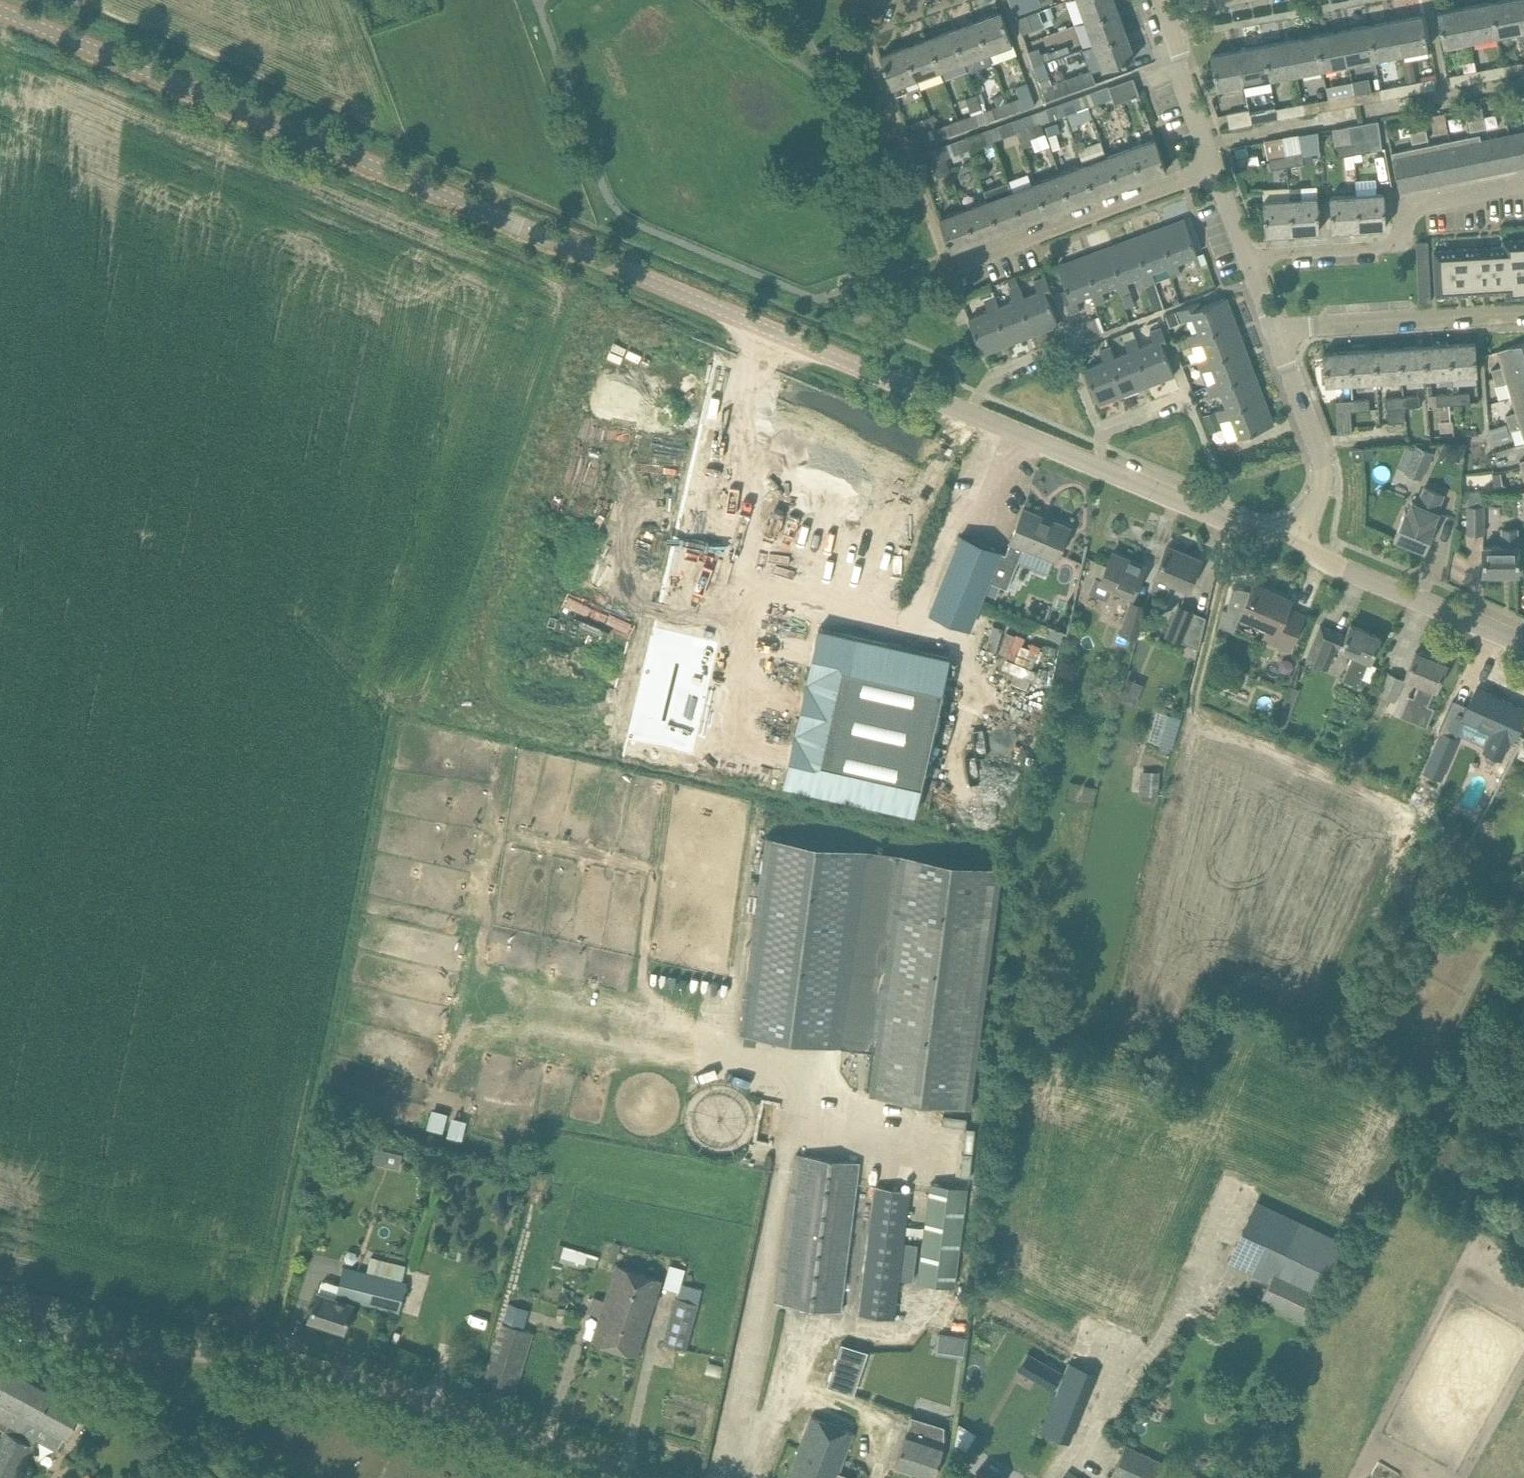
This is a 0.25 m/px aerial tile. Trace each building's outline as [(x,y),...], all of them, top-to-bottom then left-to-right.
[(1015,15),(1054,1),(1053,0),(1010,0),(1015,15)] [(1086,20),(1116,9),(1113,0),(1078,0),(1086,20)] [(1488,3),(1494,36),(1521,31),(1515,0),(1502,0),(1488,3)] [(1521,31),(1523,31),(1523,0),(1515,0),(1521,31)] [(1488,3),(1461,8),(1467,41),(1494,36),(1488,3)] [(1467,41),(1461,8),(1438,12),(1441,32),(1444,46),(1467,41)] [(1086,20),(1094,44),(1125,33),(1116,9),(1086,20)] [(1015,19),(1021,35),(1045,26),(1039,10),(1015,19)] [(1000,13),(977,21),(988,52),(993,64),(1017,55),(1001,11),(1000,12),(1000,13)] [(1422,15),(1399,20),(1406,53),(1428,48),(1422,15)] [(1399,20),(1372,25),(1379,58),(1406,53),(1399,20)] [(977,21),(953,30),(964,61),(988,52),(977,21)] [(1372,25),(1345,30),(1352,63),(1379,58),(1372,25)] [(953,30),(929,39),(940,69),(964,61),(953,30)] [(1345,30),(1318,35),(1325,68),(1352,63),(1345,30)] [(1125,33),(1094,44),(1103,69),(1135,57),(1135,56),(1134,57),(1125,33)] [(1318,35),(1292,40),(1298,73),(1325,68),(1318,35)] [(929,39),(906,47),(917,78),(940,69),(929,39)] [(1292,40),(1265,45),(1270,78),(1298,73),(1292,40)] [(1265,45),(1238,50),(1244,83),(1270,78),(1265,45)] [(917,78),(906,47),(882,56),(881,55),(880,55),(895,96),(907,92),(904,83),(917,78)] [(1038,48),(1028,51),(1033,66),(1043,62),(1038,48)] [(1244,83),(1238,50),(1211,55),(1217,88),(1244,83)] [(1053,59),(1043,62),(1033,66),(1045,100),(1068,92),(1064,79),(1051,84),(1049,78),(1059,74),(1061,70),(1057,60),(1053,59)] [(1462,63),(1464,72),(1476,70),(1474,61),(1462,63)] [(1503,65),(1505,75),(1523,71),(1523,61),(1503,65)] [(1505,75),(1503,65),(1476,70),(1478,80),(1505,75)] [(1452,85),(1478,80),(1476,70),(1464,72),(1450,75),(1452,85)] [(1140,95),(1134,79),(1134,78),(1109,86),(1115,103),(1140,95)] [(1407,83),(1410,93),(1436,88),(1434,78),(1407,83)] [(1019,98),(1006,103),(1010,114),(1036,104),(1028,82),(1015,87),(1019,98)] [(1410,93),(1407,83),(1391,86),(1381,88),(1383,98),(1410,93)] [(1085,95),(1088,106),(1112,97),(1108,87),(1085,95)] [(1383,98),(1381,88),(1354,93),(1356,103),(1383,98)] [(1330,108),(1356,103),(1354,93),(1328,98),(1330,108)] [(959,120),(963,131),(987,122),(983,111),(977,94),(965,98),(972,116),(959,120)] [(1010,114),(1006,103),(1003,94),(995,96),(998,106),(983,111),(987,122),(996,119),(1010,114)] [(1065,115),(1088,106),(1085,95),(1061,104),(1065,115)] [(1330,108),(1328,98),(1301,103),(1303,113),(1321,110),(1330,108)] [(1303,113),(1301,103),(1275,108),(1277,119),(1303,113)] [(1038,112),(1041,123),(1065,115),(1061,104),(1038,112)] [(1476,119),(1479,129),(1487,128),(1482,105),(1474,107),(1476,119)] [(1476,119),(1474,107),(1465,109),(1467,121),(1468,121),(1476,119)] [(1252,123),(1277,119),(1275,108),(1250,113),(1252,123)] [(1252,123),(1250,113),(1249,109),(1227,113),(1229,128),(1252,123)] [(1038,112),(1013,121),(1017,132),(1023,148),(1033,144),(1031,138),(1045,133),(1041,123),(1038,112)] [(939,139),(935,129),(931,116),(906,125),(914,148),(939,139)] [(1468,121),(1471,131),(1479,129),(1476,119),(1468,121)] [(963,131),(959,120),(935,129),(939,139),(963,131)] [(1378,120),(1349,126),(1353,154),(1383,149),(1378,120)] [(993,141),(1017,132),(1013,121),(989,130),(993,141)] [(1054,122),(1044,125),(1048,136),(1049,135),(1057,133),(1054,122)] [(1337,157),(1353,154),(1349,126),(1332,129),(1337,157)] [(1419,130),(1421,141),(1429,139),(1427,129),(1419,130)] [(965,139),(969,149),(993,141),(989,130),(965,139)] [(1413,142),(1421,141),(1419,130),(1411,132),(1413,142)] [(1319,131),(1300,134),(1305,163),(1305,164),(1309,163),(1313,158),(1312,153),(1320,152),(1319,131)] [(1510,135),(1516,167),(1523,166),(1523,132),(1510,135)] [(1057,133),(1049,135),(1053,150),(1061,148),(1057,133)] [(1282,137),(1287,166),(1305,163),(1300,134),(1299,134),(1282,137)] [(1479,135),(1450,141),(1458,179),(1480,175),(1479,170),(1486,169),(1481,141),(1480,141),(1479,135)] [(1510,135),(1481,141),(1486,169),(1494,167),(1495,172),(1516,167),(1510,135)] [(1272,169),(1287,166),(1282,137),(1264,140),(1268,159),(1270,159),(1272,169)] [(1155,138),(1131,148),(1142,178),(1166,169),(1166,171),(1167,170),(1155,138)] [(965,139),(942,147),(945,158),(969,149),(965,139)] [(1450,141),(1421,147),(1428,180),(1436,179),(1437,184),(1458,179),(1450,141)] [(945,158),(942,147),(917,156),(921,167),(945,158)] [(1428,180),(1421,147),(1392,153),(1396,172),(1400,191),(1422,187),(1421,182),(1428,180)] [(1131,148),(1107,156),(1118,187),(1142,178),(1131,148)] [(1107,156),(1083,165),(1094,196),(1118,187),(1107,156)] [(1083,165),(1059,174),(1071,204),(1094,196),(1083,165)] [(1059,174),(1036,182),(1047,213),(1071,204),(1059,174)] [(1023,222),(1012,191),(1008,181),(984,190),(988,200),(999,231),(1023,222)] [(1036,182),(1012,191),(1023,222),(1047,213),(1036,182)] [(1294,232),(1291,187),(1291,186),(1263,188),(1263,200),(1265,234),(1294,232)] [(1302,187),(1291,187),(1294,232),(1320,230),(1318,197),(1302,198),(1302,187)] [(1384,193),(1356,195),(1358,228),(1386,226),(1384,193)] [(1358,228),(1356,195),(1330,197),(1332,230),(1358,228)] [(988,200),(964,209),(976,239),(999,231),(988,200)] [(976,239),(964,209),(940,218),(951,250),(952,249),(952,248),(976,239)] [(1184,220),(1159,229),(1175,274),(1181,272),(1177,262),(1198,254),(1185,218),(1184,219),(1184,220)] [(1159,229),(1134,238),(1160,310),(1165,308),(1155,281),(1156,281),(1153,271),(1167,266),(1171,275),(1175,274),(1159,229)] [(1109,248),(1131,306),(1135,304),(1130,290),(1131,290),(1127,280),(1142,275),(1145,285),(1155,312),(1160,310),(1134,238),(1109,248)] [(1437,295),(1506,291),(1507,297),(1523,296),(1523,239),(1503,241),(1504,247),(1434,251),(1437,295)] [(1126,308),(1131,306),(1109,248),(1084,257),(1100,301),(1106,299),(1102,289),(1116,284),(1120,294),(1121,293),(1126,308)] [(1095,303),(1100,301),(1084,257),(1059,266),(1059,265),(1058,265),(1067,291),(1063,292),(1070,311),(1080,307),(1076,298),(1092,293),(1095,303)] [(1021,286),(1015,289),(1033,333),(1057,324),(1058,325),(1059,325),(1049,299),(1053,298),(1045,277),(1034,281),(1038,292),(1025,297),(1021,286)] [(996,296),(990,298),(1008,343),(1033,333),(1015,289),(1009,291),(1013,301),(1000,307),(996,296)] [(1175,340),(1177,345),(1235,324),(1226,299),(1227,298),(1226,297),(1201,307),(1199,302),(1178,310),(1182,320),(1192,316),(1198,331),(1188,335),(1175,340)] [(1008,343),(990,298),(985,300),(989,311),(969,318),(983,354),(984,354),(983,353),(1008,343)] [(1179,322),(1175,312),(1166,315),(1170,326),(1179,322)] [(1105,330),(1099,314),(1074,324),(1080,340),(1081,339),(1105,330)] [(1198,360),(1199,365),(1244,349),(1235,324),(1177,345),(1179,350),(1192,345),(1192,346),(1202,342),(1207,356),(1198,360)] [(1175,375),(1165,350),(1169,348),(1161,326),(1150,331),(1154,341),(1141,346),(1134,329),(1128,331),(1148,384),(1173,374),(1174,376),(1175,375)] [(1148,384),(1128,331),(1123,333),(1130,350),(1115,356),(1111,346),(1106,348),(1124,393),(1148,384)] [(1475,342),(1450,344),(1452,376),(1477,374),(1475,342)] [(1494,376),(1523,367),(1523,342),(1497,350),(1502,367),(1492,370),(1494,376)] [(1450,344),(1425,346),(1427,377),(1452,376),(1450,344)] [(1425,346),(1399,347),(1401,379),(1427,377),(1425,346)] [(1399,347),(1374,349),(1376,381),(1401,379),(1399,347)] [(1124,393),(1106,348),(1100,351),(1104,361),(1084,369),(1098,404),(1099,404),(1099,403),(1124,393)] [(1207,385),(1209,390),(1254,374),(1244,349),(1199,365),(1201,371),(1212,367),(1217,381),(1207,385)] [(1374,349),(1349,351),(1351,382),(1376,381),(1374,349)] [(1351,382),(1349,351),(1323,352),(1325,384),(1351,382)] [(1494,376),(1497,385),(1506,382),(1511,397),(1523,393),(1523,367),(1494,376)] [(1216,410),(1218,415),(1263,398),(1254,374),(1209,390),(1216,410)] [(1453,393),(1454,403),(1470,402),(1470,392),(1453,393)] [(1454,403),(1453,393),(1436,394),(1437,404),(1450,404),(1454,403)] [(1508,423),(1523,418),(1523,393),(1511,397),(1516,412),(1506,415),(1508,423)] [(1420,395),(1403,396),(1404,407),(1421,406),(1420,395)] [(1405,422),(1404,407),(1403,396),(1387,398),(1389,423),(1405,422)] [(1263,398),(1218,415),(1220,421),(1231,417),(1238,437),(1274,424),(1274,423),(1272,423),(1263,398)] [(1369,399),(1350,400),(1351,411),(1370,410),(1369,399)] [(1352,433),(1351,411),(1350,400),(1336,401),(1338,433),(1352,433)] [(1523,438),(1523,418),(1508,423),(1510,431),(1521,428),(1523,438)] [(1454,431),(1453,420),(1440,421),(1441,431),(1454,431)] [(1508,435),(1505,424),(1489,428),(1492,440),(1508,435)] [(1462,452),(1463,444),(1454,443),(1453,451),(1462,452)] [(1421,478),(1433,451),(1417,444),(1405,471),(1421,478)] [(1352,448),(1352,460),(1364,459),(1363,448),(1352,448)] [(1517,454),(1505,458),(1509,470),(1521,466),(1517,454)] [(1500,472),(1492,474),(1494,486),(1503,484),(1500,472)] [(1424,549),(1440,511),(1439,511),(1446,494),(1424,485),(1417,501),(1412,499),(1407,512),(1406,511),(1395,537),(1424,549)] [(1493,496),(1493,511),(1507,511),(1507,496),(1493,496)] [(1482,505),(1468,505),(1468,534),(1483,534),(1483,505),(1482,505)] [(961,536),(954,554),(938,593),(930,613),(969,629),(984,592),(996,597),(1000,585),(1007,588),(1025,545),(1056,558),(1069,527),(1053,521),(1052,524),(1023,513),(1025,509),(1024,509),(1011,540),(1011,541),(1006,554),(1000,552),(1001,551),(961,536)] [(1483,546),(1483,559),(1483,573),(1518,573),(1518,545),(1517,545),(1517,529),(1502,530),(1502,546),(1483,546)] [(1167,545),(1155,575),(1150,589),(1163,594),(1166,593),(1171,582),(1190,589),(1202,559),(1167,545)] [(1095,579),(1089,592),(1107,600),(1113,586),(1133,595),(1137,585),(1145,567),(1112,552),(1104,571),(1100,581),(1095,579)] [(1263,637),(1290,648),(1301,623),(1284,616),(1292,598),(1254,582),(1250,590),(1233,586),(1223,626),(1234,631),(1240,614),(1268,626),(1263,637)] [(1122,633),(1136,637),(1146,606),(1131,602),(1122,633)] [(1167,635),(1181,641),(1194,611),(1179,605),(1167,635)] [(1346,635),(1320,625),(1305,661),(1327,670),(1337,647),(1354,655),(1342,681),(1359,688),(1370,662),(1370,661),(1380,636),(1351,624),(1346,635)] [(915,814),(950,660),(820,630),(785,784),(915,814)] [(992,630),(989,649),(1007,652),(1005,669),(1016,670),(1015,680),(1034,684),(1042,637),(992,630)] [(1420,681),(1414,696),(1409,694),(1400,715),(1428,726),(1435,707),(1428,704),(1435,688),(1436,688),(1446,664),(1416,651),(1406,675),(1420,681)] [(1222,672),(1211,668),(1208,676),(1219,681),(1222,672)] [(1389,672),(1380,695),(1395,702),(1405,679),(1389,672)] [(1134,678),(1127,675),(1123,688),(1136,692),(1138,685),(1134,678)] [(1300,689),(1291,685),(1276,725),(1285,728),(1300,689)] [(1457,733),(1487,747),(1485,750),(1487,751),(1485,754),(1486,758),(1494,762),(1497,760),(1499,756),(1500,757),(1509,737),(1513,739),(1517,729),(1523,714),(1523,710),(1488,694),(1477,689),(1464,717),(1457,733)] [(1058,705),(1056,716),(1065,717),(1066,707),(1058,705)] [(1165,713),(1156,743),(1172,747),(1181,718),(1165,713)] [(1430,761),(1444,767),(1457,737),(1443,730),(1430,761)] [(1142,770),(1142,792),(1159,793),(1159,770),(1142,770)] [(1004,867),(767,836),(740,1033),(875,1051),(869,1094),(972,1107),(1004,867)] [(445,1129),(449,1111),(434,1108),(431,1126),(445,1129)] [(375,1144),(372,1159),(380,1160),(383,1145),(375,1144)] [(795,1153),(776,1304),(840,1312),(858,1161),(795,1153)] [(931,1183),(918,1282),(954,1286),(967,1187),(931,1183)] [(876,1186),(860,1314),(895,1319),(905,1235),(911,1191),(876,1186)] [(1260,1302),(1306,1323),(1345,1243),(1257,1201),(1229,1261),(1270,1280),(1260,1302)] [(587,1263),(589,1255),(599,1257),(602,1248),(562,1237),(557,1255),(587,1263)] [(906,1244),(901,1281),(914,1282),(918,1245),(906,1244)] [(383,1259),(379,1275),(345,1266),(340,1284),(325,1279),(320,1292),(318,1292),(309,1318),(344,1330),(354,1300),(398,1314),(408,1282),(403,1281),(407,1265),(383,1259)] [(664,1344),(686,1349),(702,1288),(682,1282),(686,1269),(671,1265),(665,1287),(679,1291),(677,1298),(676,1297),(664,1344)] [(618,1266),(605,1303),(649,1317),(661,1280),(618,1266)] [(643,1335),(649,1317),(605,1303),(591,1298),(587,1312),(601,1316),(593,1340),(637,1354),(643,1335)] [(504,1322),(491,1365),(485,1384),(512,1393),(530,1332),(522,1329),(529,1309),(510,1303),(504,1322)] [(940,1351),(967,1354),(969,1334),(941,1331),(940,1351)] [(841,1342),(827,1386),(852,1394),(866,1350),(841,1342)] [(34,1403),(39,1406),(51,1383),(0,1356),(0,1416),(9,1421),(6,1428),(5,1427),(0,1436),(0,1466),(34,1403)] [(1047,1362),(1037,1380),(1055,1390),(1065,1373),(1047,1362)] [(1043,1430),(1067,1440),(1095,1373),(1070,1363),(1043,1430)] [(51,1383),(39,1406),(34,1403),(0,1466),(0,1477),(15,1477),(38,1436),(58,1447),(64,1436),(67,1437),(86,1402),(51,1383)] [(851,1430),(810,1415),(788,1477),(835,1477),(851,1430)] [(895,1466),(934,1477),(945,1443),(945,1426),(911,1415),(895,1466)] [(959,1423),(955,1443),(967,1450),(977,1433),(959,1423)] [(1119,1477),(1153,1477),(1161,1460),(1127,1444),(1112,1475),(1119,1477)]
